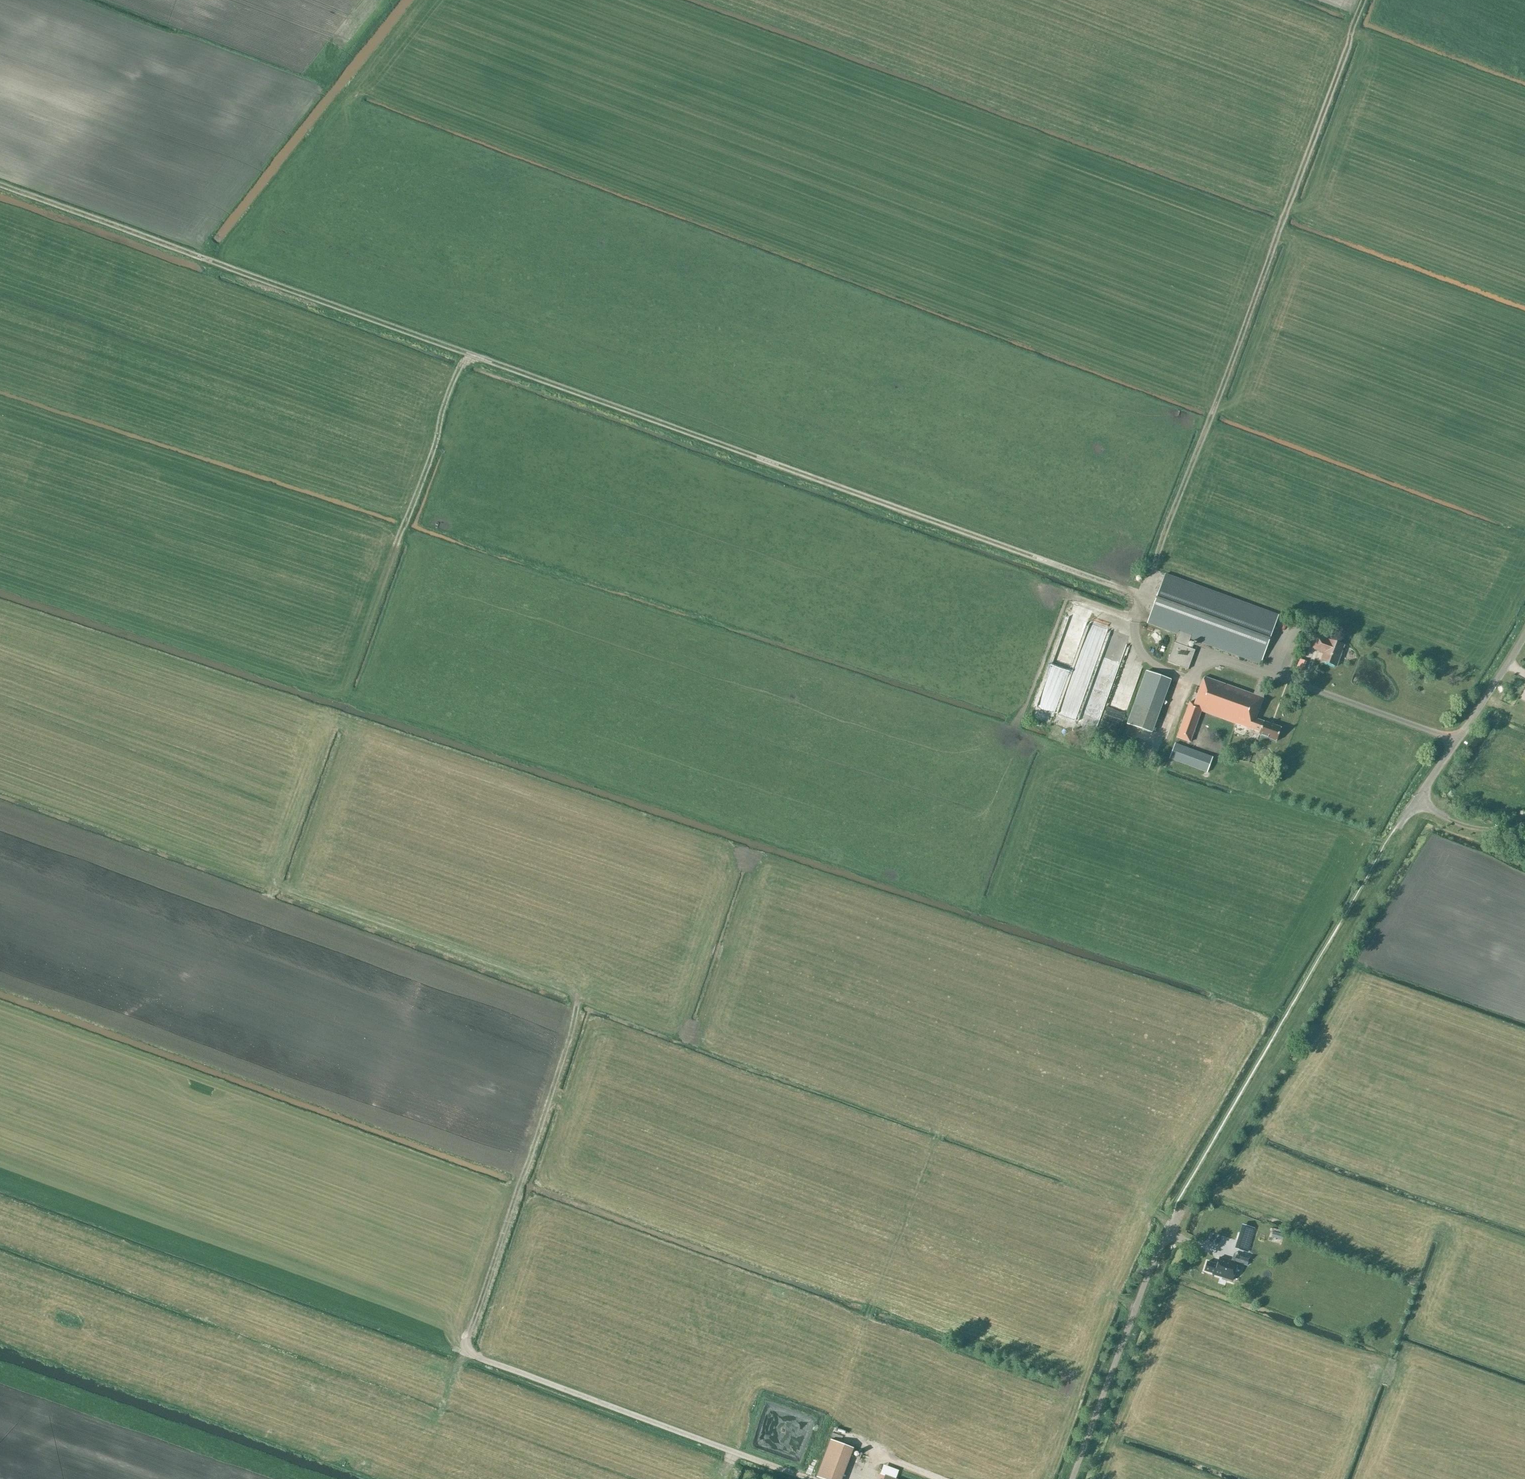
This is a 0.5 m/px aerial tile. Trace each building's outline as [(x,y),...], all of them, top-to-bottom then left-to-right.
[(1190,639),(1260,664),(1278,615),(1166,574),(1148,623),(1179,634),(1175,643),(1168,662),(1188,669),(1195,650),(1187,647),(1190,639)] [(1098,619),(1069,706),(1081,710),(1110,623),(1098,619)] [(1289,625),(1291,634),(1299,632),(1297,624),(1289,625)] [(1115,630),(1096,702),(1111,706),(1129,634),(1115,630)] [(1323,653),(1320,661),(1337,667),(1345,645),(1329,639),(1328,640),(1317,636),(1312,649),(1323,653)] [(1305,662),(1298,659),(1293,670),(1301,673),(1305,662)] [(1112,707),(1129,713),(1144,667),(1128,661),(1120,683),(1128,686),(1124,696),(1122,703),(1115,700),(1112,707)] [(1147,667),(1129,722),(1155,730),(1173,675),(1147,667)] [(1256,687),(1253,695),(1204,677),(1195,704),(1190,702),(1177,738),(1190,742),(1201,711),(1260,732),(1259,735),(1277,741),(1282,728),(1256,719),(1266,691),(1256,687)] [(1207,773),(1213,757),(1175,743),(1170,759),(1207,773)] [(1274,1242),(1277,1233),(1271,1231),(1268,1241),(1274,1242)] [(1247,1252),(1252,1239),(1239,1235),(1235,1248),(1247,1252)] [(1260,1239),(1256,1255),(1255,1256),(1268,1259),(1273,1243),(1260,1239)] [(1232,1280),(1238,1263),(1220,1257),(1218,1265),(1207,1262),(1205,1271),(1212,1273),(1212,1274),(1232,1280)] [(856,1444),(832,1437),(820,1475),(832,1478),(845,1478),(856,1444)]
